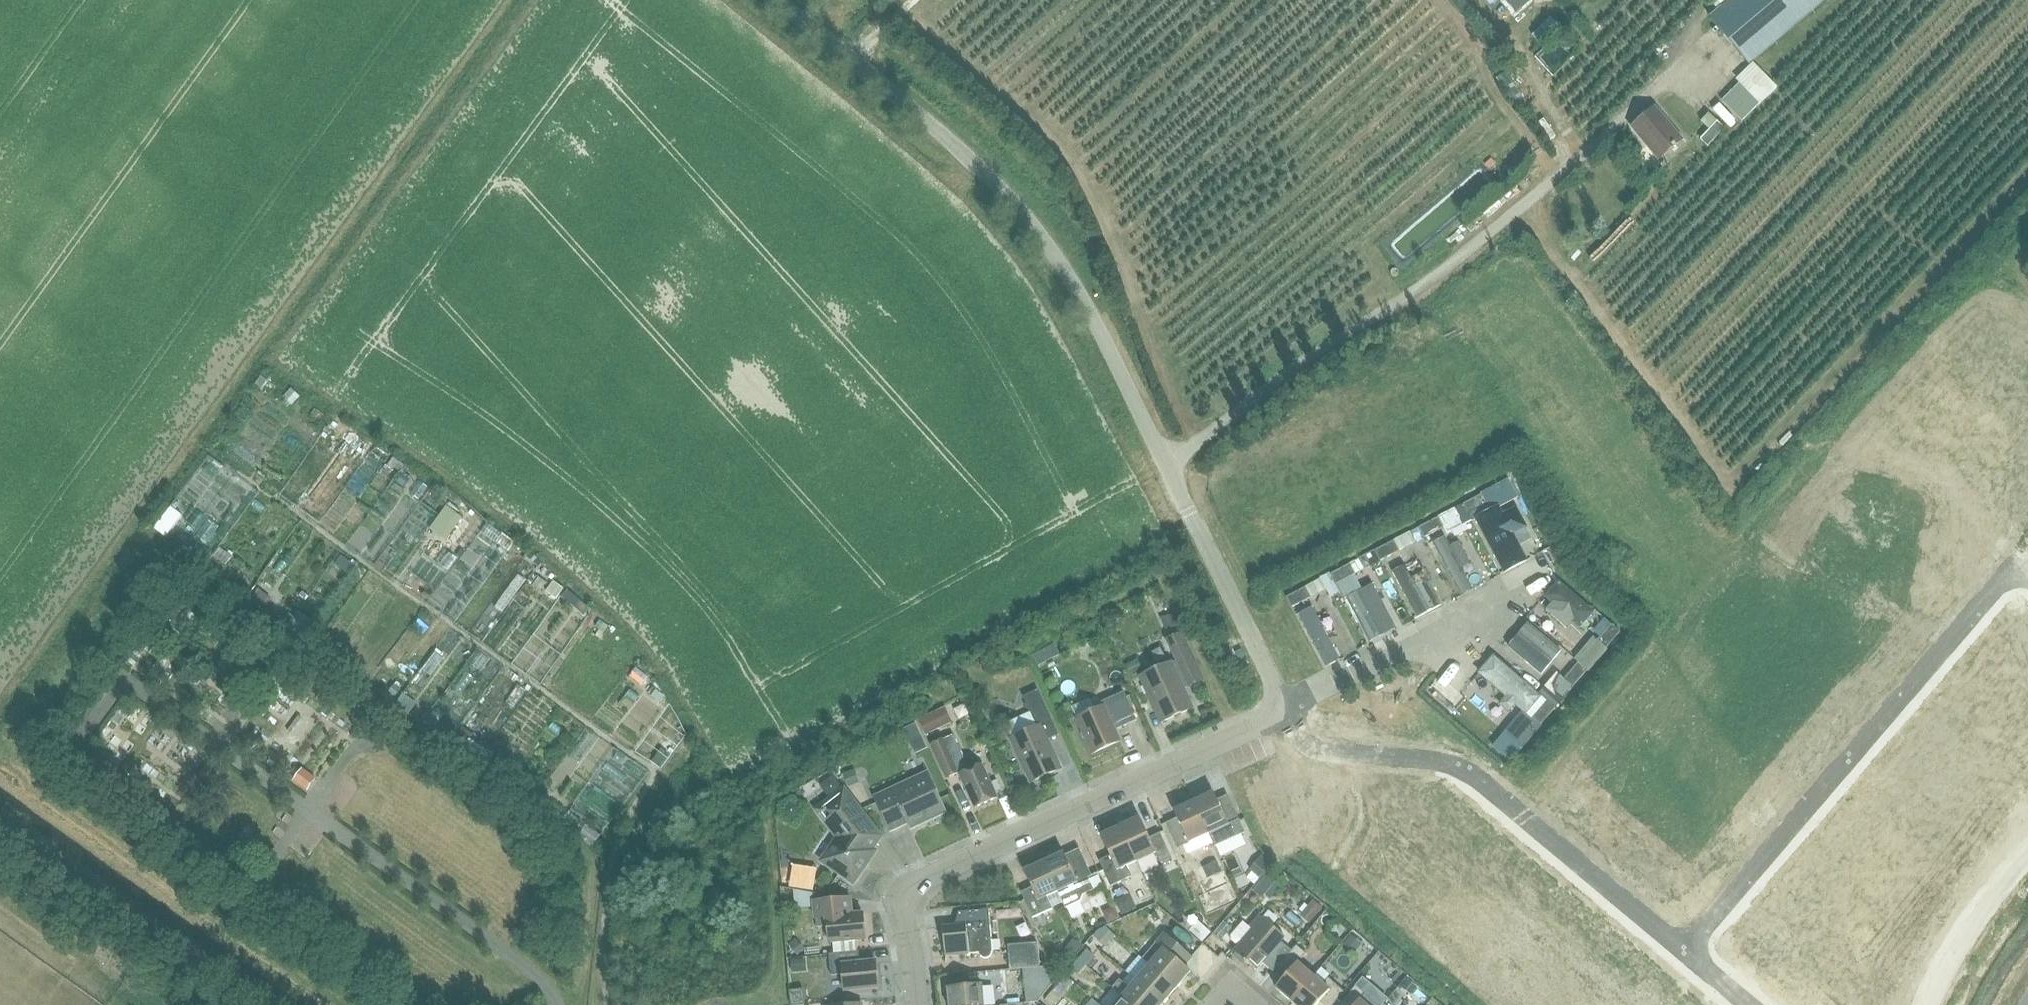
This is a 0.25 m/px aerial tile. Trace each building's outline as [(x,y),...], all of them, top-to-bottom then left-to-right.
[(1505,5),(1504,5),(1515,18),(1534,1),(1533,0),(1501,0),(1505,5)] [(1719,11),(1710,18),(1749,64),(1825,0),(1710,0),(1719,11)] [(1558,41),(1539,60),(1554,75),(1573,56),(1558,41)] [(1761,104),(1778,87),(1753,62),(1736,79),(1740,83),(1722,100),(1743,121),(1760,104),(1761,104)] [(1507,90),(1505,91),(1519,110),(1522,108),(1527,104),(1514,85),(1507,90)] [(1682,140),(1655,108),(1633,127),(1659,159),(1682,140)] [(1708,146),(1725,128),(1709,113),(1701,121),(1710,130),(1701,140),(1708,146)] [(291,390),(285,398),(293,404),(299,396),(291,390)] [(325,433),(322,437),(328,441),(330,437),(332,439),(339,430),(330,424),(324,433),(325,433)] [(372,443),(366,458),(380,463),(385,448),(372,443)] [(405,465),(394,457),(390,464),(401,471),(405,465)] [(1481,488),(1486,499),(1503,492),(1498,481),(1481,488)] [(1489,504),(1483,494),(1464,504),(1469,515),(1489,504)] [(448,506),(431,529),(447,540),(464,518),(448,506)] [(156,529),(167,537),(183,517),(172,508),(156,529)] [(1498,509),(1476,520),(1503,573),(1526,562),(1512,535),(1525,528),(1516,512),(1503,519),(1498,509)] [(1425,538),(1444,528),(1439,517),(1419,527),(1425,538)] [(1533,547),(1545,542),(1541,530),(1529,534),(1533,547)] [(504,533),(497,542),(509,551),(512,548),(516,542),(504,533)] [(1400,551),(1395,540),(1375,551),(1381,561),(1400,551)] [(1446,540),(1431,548),(1454,594),(1469,586),(1446,540)] [(1548,565),(1554,551),(1542,546),(1536,561),(1548,565)] [(1375,551),(1366,555),(1372,566),(1381,561),(1375,551)] [(503,581),(513,562),(501,556),(491,574),(503,581)] [(1356,574),(1350,564),(1331,574),(1337,585),(1356,574)] [(1406,571),(1393,577),(1412,618),(1425,612),(1406,571)] [(1592,615),(1558,585),(1546,600),(1563,615),(1558,621),(1567,630),(1573,623),(1580,629),(1592,615)] [(1292,608),(1312,597),(1306,587),(1287,597),(1292,608)] [(1357,587),(1342,595),(1366,642),(1381,634),(1357,587)] [(590,607),(569,589),(562,597),(584,614),(590,607)] [(258,590),(251,600),(252,601),(265,610),(272,600),(258,590)] [(1321,603),(1298,614),(1324,668),(1347,657),(1321,603)] [(1178,624),(1173,613),(1164,617),(1169,628),(1178,624)] [(545,641),(555,622),(543,615),(532,634),(545,641)] [(598,615),(589,625),(603,637),(612,627),(598,615)] [(297,618),(293,624),(301,630),(305,624),(297,618)] [(1564,653),(1528,623),(1511,643),(1547,673),(1564,653)] [(1597,641),(1606,648),(1620,632),(1612,624),(1597,641)] [(1172,663),(1141,677),(1162,722),(1193,708),(1184,689),(1204,680),(1182,634),(1168,640),(1178,661),(1172,663)] [(320,650),(334,659),(340,651),(326,641),(320,650)] [(412,692),(445,653),(436,646),(403,685),(412,692)] [(1541,694),(1495,655),(1480,672),(1507,695),(1503,700),(1512,707),(1516,702),(1526,711),(1541,694)] [(1139,659),(1123,667),(1128,678),(1144,671),(1139,659)] [(1588,670),(1579,662),(1565,679),(1574,686),(1588,670)] [(630,665),(623,677),(639,686),(645,674),(630,665)] [(1434,666),(1424,681),(1438,690),(1448,675),(1434,666)] [(1111,671),(1108,677),(1109,683),(1115,687),(1121,685),(1125,679),(1123,673),(1117,670),(1111,671)] [(652,696),(661,702),(665,696),(656,690),(652,696)] [(1039,690),(1024,697),(1036,724),(1051,717),(1039,690)] [(1083,731),(1082,734),(1084,738),(1087,740),(1093,754),(1121,741),(1115,728),(1124,724),(1125,726),(1137,720),(1124,691),(1101,702),(1104,707),(1077,719),(1083,731)] [(404,694),(397,704),(410,713),(417,704),(404,694)] [(1532,717),(1541,724),(1541,725),(1556,708),(1547,700),(1532,717)] [(946,707),(919,720),(926,735),(953,722),(946,707)] [(1006,717),(1009,727),(1032,718),(1029,708),(1006,717)] [(1524,709),(1505,731),(1523,746),(1541,725),(1541,724),(1532,717),(1524,709)] [(428,716),(423,723),(433,730),(438,723),(428,716)] [(451,721),(444,730),(452,736),(459,726),(451,721)] [(922,735),(916,723),(904,728),(910,740),(922,735)] [(1012,739),(1031,782),(1061,768),(1041,725),(1012,739)] [(463,727),(456,738),(465,745),(473,734),(463,727)] [(983,764),(970,770),(954,735),(944,740),(944,739),(932,745),(947,778),(959,773),(975,808),(998,797),(983,764)] [(506,785),(508,782),(513,775),(502,767),(497,774),(495,777),(506,785)] [(317,778),(303,768),(295,780),(309,790),(317,778)] [(520,769),(514,777),(532,791),(539,783),(520,769)] [(855,769),(844,773),(848,786),(860,782),(855,769)] [(909,823),(911,829),(947,812),(928,772),(875,797),(891,832),(909,823)] [(845,790),(824,806),(844,833),(825,861),(854,881),(873,853),(863,846),(863,842),(852,828),(866,817),(845,790)] [(1194,802),(1209,834),(1215,847),(1246,832),(1228,795),(1218,800),(1214,793),(1194,802)] [(1209,834),(1194,802),(1174,811),(1178,818),(1167,823),(1178,848),(1182,847),(1185,853),(1190,854),(1194,853),(1214,844),(1209,834)] [(577,818),(571,827),(579,833),(586,825),(577,818)] [(1141,818),(1121,827),(1137,862),(1156,853),(1161,863),(1172,858),(1161,833),(1150,838),(1141,818)] [(1137,862),(1121,827),(1101,836),(1111,856),(1100,861),(1112,886),(1132,876),(1127,866),(1137,862)] [(1045,862),(1058,892),(1067,908),(1081,901),(1083,895),(1095,890),(1083,864),(1072,869),(1064,853),(1045,862)] [(1264,853),(1251,870),(1260,877),(1272,862),(1264,853)] [(1222,872),(1217,861),(1204,867),(1209,878),(1222,872)] [(1022,892),(1033,918),(1037,925),(1048,920),(1045,913),(1053,909),(1048,897),(1058,892),(1045,862),(1025,871),(1033,887),(1022,892)] [(806,876),(804,888),(815,890),(817,877),(806,876)] [(1261,881),(1253,891),(1262,898),(1270,888),(1261,881)] [(796,910),(815,908),(815,906),(814,893),(794,890),(796,910)] [(840,897),(814,893),(815,906),(815,908),(817,927),(828,926),(830,942),(834,942),(835,953),(858,951),(857,939),(866,938),(864,914),(842,916),(841,904),(840,897)] [(1122,915),(1137,908),(1131,894),(1115,901),(1122,915)] [(1315,900),(1301,915),(1310,923),(1324,907),(1315,900)] [(989,909),(960,912),(961,925),(943,927),(946,956),(980,953),(981,956),(984,958),(987,958),(990,957),(992,955),(992,952),(993,951),(989,909)] [(1112,922),(1121,918),(1117,909),(1108,913),(1112,922)] [(1232,940),(1238,946),(1234,951),(1248,964),(1249,963),(1257,970),(1263,963),(1274,972),(1292,951),(1282,942),(1285,937),(1260,915),(1250,927),(1243,921),(1231,935),(1232,940)] [(1322,921),(1326,933),(1339,928),(1335,917),(1322,921)] [(1198,921),(1189,931),(1203,942),(1211,933),(1198,921)] [(1098,931),(1094,936),(1101,942),(1110,931),(1106,927),(1098,931)] [(1143,959),(1150,965),(1177,988),(1191,971),(1185,966),(1193,957),(1165,933),(1143,959)] [(1344,943),(1355,952),(1362,944),(1352,935),(1344,943)] [(805,949),(796,938),(788,945),(798,955),(805,949)] [(1073,939),(1065,949),(1074,956),(1082,946),(1073,939)] [(1008,946),(1010,970),(1024,969),(1040,967),(1038,944),(1008,946)] [(1276,988),(1292,1002),(1314,976),(1299,963),(1307,953),(1297,945),(1279,966),(1288,974),(1276,988)] [(1079,959),(1086,965),(1094,955),(1087,949),(1079,959)] [(860,951),(830,954),(832,976),(844,974),(845,990),(879,987),(877,962),(861,963),(860,951)] [(1375,959),(1389,971),(1395,964),(1381,952),(1375,959)] [(791,959),(792,973),(802,972),(801,958),(791,959)] [(1086,965),(1079,959),(1071,969),(1078,974),(1086,965)] [(1177,988),(1150,965),(1137,981),(1163,1004),(1177,988)] [(1024,969),(1027,1002),(1039,1001),(1057,979),(1051,966),(1040,967),(1024,969)] [(1292,1002),(1296,1004),(1318,1004),(1320,1002),(1324,1004),(1333,1004),(1345,992),(1328,977),(1323,984),(1314,976),(1292,1002)] [(1406,978),(1400,986),(1409,994),(1416,986),(1406,978)] [(1123,997),(1133,1004),(1162,1004),(1163,1004),(1137,981),(1130,988),(1121,981),(1114,988),(1123,996),(1123,997)] [(983,984),(949,988),(951,1004),(985,1004),(983,984)] [(1373,1000),(1356,985),(1341,1004),(1342,1004),(1369,1004),(1373,1000)] [(790,990),(791,1004),(797,1004),(805,1004),(804,988),(792,989),(790,990)] [(1116,1004),(1133,1004),(1123,997),(1116,1004)]
